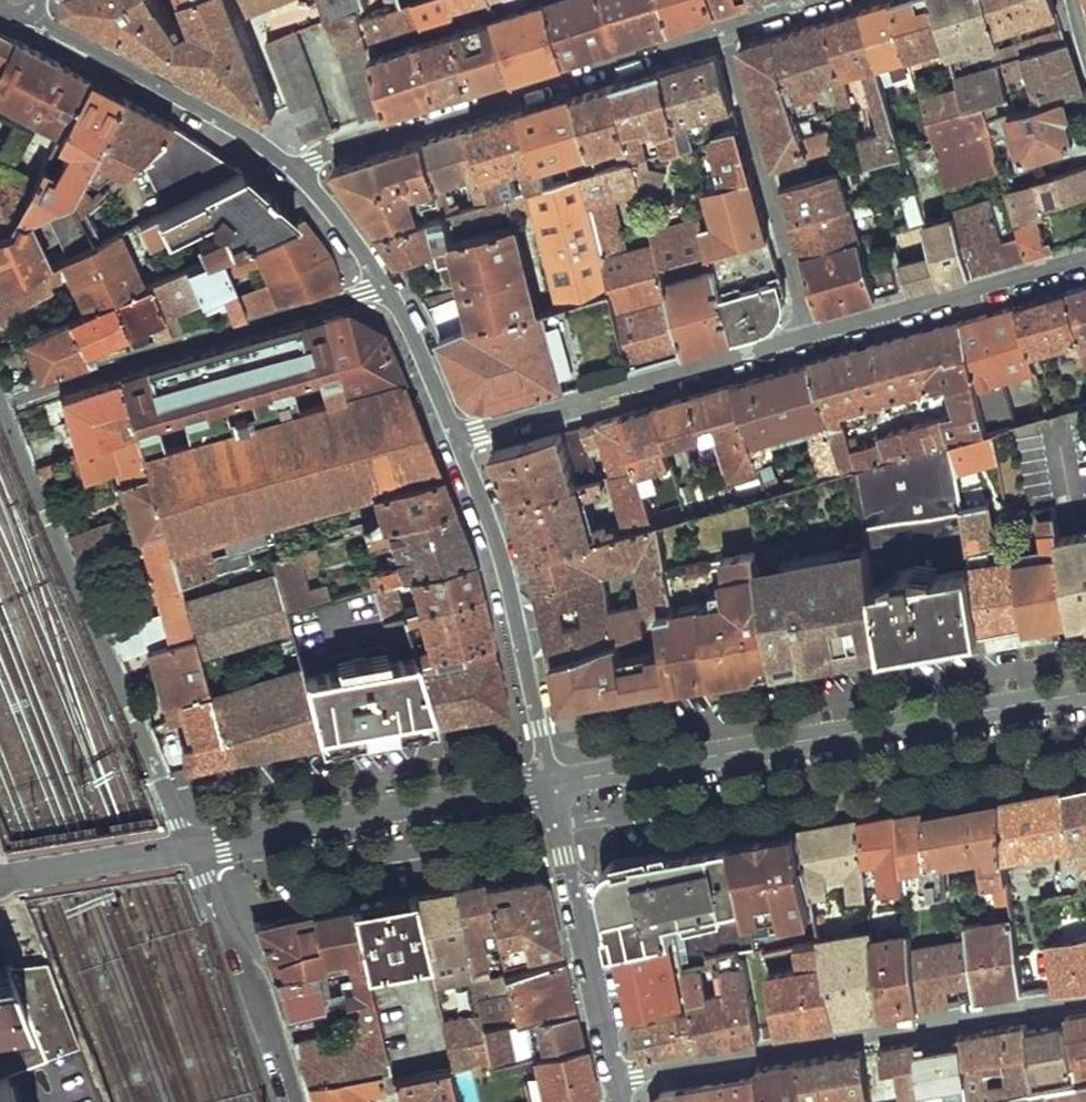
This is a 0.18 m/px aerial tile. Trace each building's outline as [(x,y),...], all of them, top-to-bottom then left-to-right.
[(67,6),(92,20),(168,62),(269,117),(276,110),(232,0),(184,0),(196,25),(183,30),(163,0),(69,0),(67,6)] [(257,19),(265,16),(261,3),(271,0),(250,0),(257,19)] [(333,23),(324,0),(296,9),(304,31),(331,24),(333,23)] [(371,12),(366,0),(324,0),(333,23),(360,15),(371,12)] [(360,15),(370,49),(378,47),(376,40),(422,26),(414,0),(402,4),(371,12),(360,15)] [(402,4),(401,0),(366,0),(371,12),(402,4)] [(422,26),(453,16),(451,8),(449,0),(414,0),(422,26)] [(512,76),(496,19),(491,0),(449,0),(451,8),(477,1),(484,23),(457,31),(473,88),(492,82),(512,76)] [(619,43),(606,0),(559,0),(549,3),(565,60),(592,51),(619,43)] [(669,26),(662,0),(606,0),(619,43),(644,35),(669,26)] [(714,13),(711,0),(662,0),(669,26),(692,20),(714,13)] [(738,6),(736,0),(711,0),(714,13),(734,7),(738,6)] [(863,9),(879,64),(909,55),(893,0),(878,5),(863,9)] [(910,57),(946,46),(933,0),(893,0),(909,55),(910,57)] [(996,34),(986,0),(933,0),(946,46),(950,59),(959,88),(966,112),(983,108),(1014,100),(1012,92),(1004,94),(996,67),(965,76),(956,45),(983,36),(991,60),(1002,56),(999,46),(996,34)] [(996,34),(1019,26),(1019,24),(1011,0),(986,0),(996,34)] [(1019,24),(1056,12),(1053,0),(1011,0),(1019,24)] [(539,68),(565,60),(549,3),(496,19),(512,76),(539,68)] [(862,136),(870,162),(904,152),(879,64),(863,9),(845,15),(828,20),(844,76),(865,70),(882,130),(862,136)] [(333,23),(331,24),(361,121),(389,112),(372,56),(370,49),(360,15),(333,23)] [(770,36),(788,93),(831,80),(843,117),(854,114),(853,108),(850,98),(844,76),(828,20),(799,28),(770,36)] [(267,41),(288,35),(285,24),(263,30),(267,41)] [(1066,43),(1061,26),(1023,38),(1028,55),(1066,43)] [(89,78),(0,31),(0,102),(60,133),(89,78)] [(458,92),(473,88),(457,31),(426,39),(442,97),(458,92)] [(304,137),(334,128),(297,33),(288,35),(267,41),(304,137)] [(772,151),(776,165),(836,148),(831,128),(824,131),(801,138),(796,122),(791,104),(788,93),(770,36),(755,41),(740,46),(748,71),(761,115),(772,151)] [(1028,55),(1023,38),(999,46),(1002,56),(1004,63),(1028,55)] [(416,104),(442,97),(426,39),(372,56),(389,112),(416,104)] [(1004,63),(1009,80),(1035,72),(1039,87),(1035,88),(1040,105),(1060,100),(1082,93),(1074,66),(1066,43),(1028,55),(1004,63)] [(914,69),(950,59),(946,46),(910,57),(914,69)] [(735,119),(716,53),(689,61),(661,69),(684,151),(695,147),(688,122),(723,112),(728,129),(732,128),(730,120),(735,119)] [(633,161),(634,164),(653,158),(653,154),(647,155),(638,126),(658,120),(667,155),(684,151),(661,69),(636,76),(611,83),(633,161)] [(36,179),(10,228),(29,218),(47,210),(71,197),(94,154),(123,97),(106,88),(89,78),(60,133),(73,141),(69,150),(64,148),(61,154),(66,157),(56,174),(42,167),(36,179)] [(573,95),(588,148),(611,142),(618,165),(633,161),(611,83),(592,89),(573,95)] [(966,112),(959,88),(922,98),(929,123),(966,112)] [(521,110),(536,163),(588,148),(573,95),(547,103),(521,110)] [(850,98),(853,108),(859,107),(857,95),(850,98)] [(123,97),(94,154),(124,170),(173,124),(149,111),(123,97)] [(796,122),(816,115),(811,99),(791,104),(796,122)] [(1040,105),(1009,114),(1022,160),(1072,146),(1065,120),(1070,116),(1066,104),(1060,100),(1040,105)] [(929,123),(938,143),(948,180),(999,165),(983,108),(966,112),(929,123)] [(485,185),(490,202),(506,198),(513,196),(506,169),(517,165),(525,193),(530,191),(543,187),(539,174),(536,163),(521,110),(494,118),(468,126),(482,173),(485,185)] [(744,150),(735,119),(730,120),(732,128),(728,129),(720,132),(714,142),(727,185),(752,179),(744,150)] [(831,128),(829,121),(822,124),(824,131),(831,128)] [(124,170),(121,173),(145,218),(241,170),(243,166),(208,145),(173,124),(124,170)] [(436,187),(445,215),(454,213),(446,185),(467,178),(482,173),(468,126),(445,133),(422,140),(433,176),(436,187)] [(360,203),(383,233),(432,219),(445,215),(436,187),(417,192),(423,213),(412,217),(403,185),(433,176),(422,140),(379,153),(337,165),(336,172),(360,203)] [(667,155),(662,156),(667,173),(688,166),(684,151),(667,155)] [(653,158),(634,164),(640,186),(640,189),(653,184),(649,167),(655,165),(653,158)] [(593,166),(592,164),(585,165),(584,161),(539,174),(543,187),(581,176),(595,172),(593,166)] [(658,359),(686,351),(667,285),(663,267),(653,234),(650,225),(635,229),(639,244),(643,243),(645,248),(620,255),(604,197),(640,186),(634,164),(633,161),(618,165),(600,171),(595,172),(581,176),(631,367),(658,359)] [(10,228),(36,179),(0,162),(0,231),(10,228)] [(1007,188),(1035,180),(1030,165),(1002,172),(1007,188)] [(1007,188),(1020,232),(1026,254),(1041,250),(1031,214),(1043,209),(1041,202),(1085,189),(1085,166),(1035,180),(1007,188)] [(145,218),(140,220),(151,241),(222,207),(231,226),(200,238),(208,255),(221,249),(294,217),(268,194),(241,170),(145,218)] [(788,204),(793,221),(848,205),(838,171),(782,186),(788,204)] [(482,173),(467,178),(471,190),(485,185),(482,173)] [(543,187),(530,191),(536,211),(560,306),(537,312),(474,330),(467,300),(428,310),(446,350),(463,389),(498,404),(564,386),(631,367),(581,176),(543,187)] [(761,210),(752,179),(727,185),(706,191),(716,225),(705,228),(712,253),(769,238),(761,210)] [(490,202),(485,185),(471,190),(476,207),(490,202)] [(512,216),(512,217),(536,211),(530,191),(525,193),(513,196),(506,198),(512,216)] [(71,197),(47,210),(67,255),(93,243),(71,197)] [(1026,254),(1020,232),(1004,237),(992,197),(956,208),(958,212),(973,269),(999,262),(1026,254)] [(476,207),(454,213),(445,215),(448,225),(443,227),(445,233),(449,232),(450,235),(512,216),(506,198),(490,202),(476,207)] [(799,239),(804,256),(859,241),(848,205),(793,221),(799,239)] [(973,269),(958,212),(924,222),(931,243),(946,238),(957,274),(973,269)] [(294,217),(221,249),(232,276),(260,266),(267,282),(244,291),(240,282),(234,284),(247,313),(293,300),(340,287),(331,256),(328,252),(303,218),(294,217)] [(50,264),(29,218),(10,228),(0,231),(0,288),(50,264)] [(392,248),(401,261),(435,251),(441,249),(432,219),(383,233),(392,248)] [(663,267),(712,253),(705,228),(703,219),(653,234),(663,267)] [(515,229),(516,233),(530,228),(529,222),(514,225),(515,229)] [(122,229),(93,243),(67,255),(50,264),(0,288),(0,311),(49,287),(47,282),(65,273),(79,301),(64,308),(67,315),(109,296),(146,281),(122,229)] [(441,249),(435,251),(441,270),(458,266),(467,300),(474,330),(537,312),(516,233),(515,229),(441,249)] [(786,309),(769,238),(712,253),(717,271),(736,337),(763,330),(771,327),(778,322),(781,319),(783,316),(784,312),(786,309)] [(933,281),(957,274),(946,238),(931,243),(933,250),(901,261),(909,287),(933,281)] [(821,312),(875,297),(859,241),(804,256),(821,312)] [(208,255),(188,263),(203,299),(221,291),(232,318),(247,313),(234,284),(232,276),(221,249),(208,255)] [(188,263),(146,281),(166,327),(171,336),(181,332),(173,312),(203,299),(188,263)] [(711,344),(736,337),(717,271),(667,285),(686,351),(711,344)] [(166,327),(146,281),(109,296),(126,333),(153,323),(156,330),(166,327)] [(1083,366),(1085,365),(1085,285),(1063,291),(1075,337),(1079,353),(1081,363),(1083,366)] [(1013,305),(1026,351),(1075,337),(1063,291),(1038,298),(1013,305)] [(126,333),(109,296),(67,315),(84,350),(126,333)] [(994,429),(1044,415),(1026,351),(1013,305),(985,313),(957,321),(986,431),(994,429)] [(349,313),(325,320),(347,396),(369,390),(358,349),(384,338),(381,333),(371,327),(349,313)] [(84,350),(67,315),(23,334),(38,374),(46,372),(87,360),(86,355),(84,350)] [(950,441),(986,431),(957,321),(929,330),(883,343),(809,363),(839,472),(950,441)] [(369,390),(403,380),(394,360),(384,338),(358,349),(369,390)] [(1081,363),(1079,353),(1073,355),(1076,364),(1081,363)] [(819,478),(839,472),(809,363),(771,373),(734,383),(758,462),(768,458),(764,441),(815,425),(818,435),(815,435),(813,438),(809,444),(819,478)] [(119,379),(58,397),(76,451),(135,434),(119,379)] [(347,396),(142,457),(146,470),(163,528),(168,549),(201,540),(370,491),(439,471),(421,426),(403,380),(369,390),(347,396)] [(734,383),(706,391),(732,474),(759,466),(758,462),(734,383)] [(652,406),(660,433),(706,419),(699,393),(693,395),(652,406)] [(634,469),(643,494),(650,491),(650,485),(652,484),(649,475),(644,471),(670,464),(660,433),(652,406),(635,411),(618,416),(634,469)] [(580,427),(595,480),(602,479),(610,476),(634,469),(618,416),(598,421),(580,427)] [(580,427),(565,431),(580,484),(595,480),(580,427)] [(983,631),(1027,624),(1016,561),(1016,559),(989,564),(986,541),(991,540),(987,518),(982,519),(978,504),(966,506),(964,492),(971,491),(972,496),(977,495),(975,478),(965,480),(963,469),(999,459),(994,429),(986,431),(950,441),(971,570),(983,631)] [(502,478),(512,503),(571,486),(556,433),(491,452),(502,478)] [(76,451),(36,463),(40,472),(66,464),(74,456),(80,476),(117,465),(121,478),(146,470),(142,457),(135,434),(76,451)] [(520,532),(529,559),(652,524),(648,512),(643,494),(634,469),(610,476),(624,527),(613,527),(606,528),(605,525),(589,528),(581,499),(597,495),(595,488),(603,485),(602,479),(595,480),(580,484),(571,486),(512,503),(520,532)] [(121,478),(86,489),(88,495),(123,484),(134,522),(124,525),(122,518),(117,521),(116,518),(67,532),(76,552),(138,535),(163,528),(146,470),(121,478)] [(439,471),(370,491),(376,512),(365,519),(353,523),(356,532),(361,530),(452,504),(446,488),(439,471)] [(786,487),(797,484),(795,478),(785,481),(786,487)] [(767,492),(778,489),(775,479),(764,482),(764,485),(767,492)] [(767,492),(764,485),(758,487),(760,494),(767,492)] [(685,515),(682,503),(648,512),(652,524),(660,522),(685,515)] [(452,504),(361,530),(364,545),(387,539),(394,564),(364,572),(368,586),(371,585),(393,579),(407,575),(472,556),(463,531),(452,504)] [(1027,624),(1071,617),(1058,536),(1054,509),(1034,512),(1036,518),(1045,517),(1048,532),(1043,532),(1046,556),(1016,559),(1016,561),(1027,624)] [(674,609),(667,566),(660,522),(652,524),(529,559),(541,611),(553,662),(615,650),(613,641),(650,631),(648,615),(659,612),(674,609)] [(163,528),(138,535),(168,639),(193,633),(185,603),(182,593),(179,583),(168,549),(163,528)] [(1085,615),(1085,532),(1058,536),(1071,617),(1085,615)] [(313,544),(310,534),(294,538),(297,549),(313,544)] [(179,583),(253,562),(252,555),(241,558),(239,553),(225,557),(223,551),(207,556),(201,540),(168,549),(179,583)] [(284,610),(331,596),(329,591),(324,593),(322,586),(307,591),(298,564),(318,558),(314,544),(297,549),(269,557),(273,566),(276,578),(284,610)] [(759,550),(667,566),(674,609),(659,612),(665,648),(671,684),(779,665),(765,584),(763,575),(759,550)] [(789,580),(765,584),(779,665),(887,648),(875,587),(869,550),(794,562),(788,570),(789,580)] [(407,575),(416,607),(480,590),(477,574),(472,556),(407,575)] [(179,583),(182,593),(273,566),(269,557),(253,562),(179,583)] [(788,570),(763,575),(765,584),(789,580),(788,570)] [(887,648),(983,631),(971,570),(916,580),(913,570),(894,573),(896,583),(875,587),(887,648)] [(284,610),(276,578),(185,603),(193,633),(200,654),(289,629),(284,610)] [(381,616),(398,612),(392,590),(397,589),(393,579),(371,585),(381,616)] [(402,611),(406,623),(420,619),(428,645),(415,649),(417,655),(419,658),(492,640),(487,616),(480,590),(416,607),(402,611)] [(168,639),(142,645),(158,701),(210,690),(201,659),(200,654),(193,633),(168,639)] [(302,675),(290,633),(278,637),(275,642),(284,675),(229,690),(219,660),(214,655),(201,659),(210,690),(230,758),(320,742),(302,675)] [(119,652),(140,646),(138,640),(115,646),(119,652)] [(475,716),(509,710),(501,676),(492,640),(419,658),(441,721),(475,716)] [(665,648),(616,658),(622,692),(671,684),(665,648)] [(614,693),(622,692),(616,658),(615,650),(553,662),(558,682),(563,702),(614,693)] [(417,655),(302,675),(320,742),(441,721),(419,658),(417,655)] [(184,766),(230,758),(210,690),(158,701),(156,701),(141,704),(149,723),(163,720),(165,715),(185,711),(192,735),(180,738),(184,766)] [(1067,786),(1081,871),(1085,870),(1085,783),(1082,783),(1067,786)] [(1033,792),(1000,797),(1011,853),(1053,846),(1056,866),(1026,871),(1033,898),(1084,890),(1081,871),(1067,786),(1033,792)] [(962,804),(924,810),(933,891),(944,890),(943,881),(948,881),(944,852),(953,851),(954,855),(958,857),(965,857),(968,854),(967,849),(977,847),(982,884),(1003,881),(999,855),(1011,853),(1000,797),(962,804)] [(910,813),(896,815),(902,872),(920,869),(924,891),(933,891),(924,810),(910,813)] [(876,818),(857,821),(861,858),(881,855),(886,891),(904,890),(902,872),(896,815),(876,818)] [(799,831),(808,881),(846,874),(850,900),(865,897),(861,858),(857,821),(828,826),(799,831)] [(765,837),(731,843),(745,904),(746,909),(794,900),(796,915),(790,917),(790,922),(758,928),(762,948),(763,954),(787,950),(795,948),(820,944),(819,942),(816,923),(815,915),(812,899),(808,881),(799,831),(765,837)] [(603,885),(617,949),(666,939),(662,921),(745,904),(731,843),(667,853),(622,861),(611,867),(605,874),(603,885)] [(508,878),(485,881),(494,926),(501,958),(560,944),(552,911),(546,882),(543,877),(538,874),(532,874),(508,878)] [(468,884),(452,887),(481,1026),(505,1021),(514,1019),(505,974),(486,978),(477,930),(494,926),(485,881),(468,884)] [(982,884),(972,886),(973,892),(989,889),(992,903),(1007,901),(1003,881),(982,884)] [(481,1026),(452,887),(431,890),(412,894),(424,957),(446,1068),(488,1060),(481,1026)] [(1084,890),(1033,898),(1037,915),(1085,905),(1085,901),(1084,890)] [(351,904),(365,968),(424,957),(412,894),(381,899),(351,904)] [(822,915),(828,914),(825,897),(812,899),(815,915),(822,915)] [(1037,915),(1033,898),(1021,901),(1025,923),(1029,922),(1030,928),(1040,927),(1038,920),(1037,915)] [(344,1000),(370,996),(365,968),(351,904),(302,913),(252,922),(268,966),(283,1009),(336,1001),(344,1000)] [(866,908),(858,910),(861,934),(819,942),(820,944),(834,1022),(855,1018),(877,1014),(870,935),(866,908)] [(1010,917),(962,925),(974,999),(998,994),(1022,990),(1010,917)] [(1053,938),(1047,917),(1038,920),(1040,927),(1055,991),(1085,986),(1085,985),(1085,932),(1053,938)] [(909,934),(917,1008),(946,1003),(974,999),(962,925),(920,932),(909,934)] [(908,928),(870,935),(877,1014),(897,1011),(917,1008),(909,934),(908,928)] [(625,983),(632,1016),(691,1003),(684,969),(678,937),(666,939),(617,949),(625,983)] [(820,944),(795,948),(799,966),(767,973),(777,1031),(805,1027),(834,1022),(820,944)] [(763,954),(765,965),(779,962),(778,957),(788,956),(787,950),(763,954)] [(691,1003),(701,1048),(729,1043),(758,1039),(742,962),(736,953),(709,958),(710,964),(714,964),(716,970),(721,969),(725,990),(705,995),(699,966),(684,969),(691,1003)] [(47,957),(11,963),(43,1052),(74,1040),(78,1038),(47,957)] [(568,983),(563,958),(504,970),(505,974),(514,1019),(526,1017),(574,1007),(568,983)] [(9,1065),(43,1052),(11,963),(0,965),(0,1069),(9,1065)] [(321,993),(341,990),(336,964),(320,967),(316,968),(321,993)] [(293,1045),(304,1079),(384,1069),(370,996),(344,1000),(352,1043),(315,1046),(312,1033),(290,1034),(293,1045)] [(283,1009),(287,1022),(339,1015),(336,1001),(283,1009)] [(578,1026),(574,1007),(526,1017),(532,1045),(526,1046),(528,1052),(534,1052),(582,1044),(578,1026)] [(1066,1016),(1066,1024),(1074,1067),(1085,1064),(1085,1013),(1066,1016)] [(641,1057),(687,1050),(679,1015),(634,1025),(638,1042),(641,1057)] [(488,1060),(511,1056),(505,1021),(481,1026),(488,1060)] [(1008,1026),(992,1029),(997,1059),(1008,1057),(1012,1081),(1001,1083),(1003,1094),(1013,1093),(1036,1089),(1033,1073),(1026,1031),(1025,1023),(1008,1026)] [(1074,1067),(1066,1024),(1026,1031),(1033,1073),(1074,1067)] [(959,1035),(960,1043),(969,1100),(981,1098),(1003,1094),(1001,1083),(989,1084),(985,1061),(997,1059),(992,1029),(975,1032),(959,1035)] [(898,1046),(879,1049),(883,1073),(898,1071),(902,1100),(924,1097),(918,1051),(916,1042),(898,1046)] [(918,1051),(924,1097),(925,1101),(961,1101),(969,1100),(960,1043),(939,1047),(918,1051)] [(534,1052),(545,1101),(595,1101),(589,1074),(582,1044),(534,1052)] [(73,1048),(10,1068),(27,1101),(96,1101),(73,1048)] [(798,1063),(806,1101),(822,1101),(868,1094),(867,1084),(862,1052),(830,1057),(798,1063)] [(758,1078),(763,1101),(806,1101),(798,1063),(778,1067),(757,1070),(758,1078)] [(10,1068),(9,1065),(0,1069),(0,1101),(24,1101),(10,1068)] [(364,1101),(361,1089),(391,1085),(394,1095),(417,1091),(416,1085),(422,1083),(425,1101),(453,1101),(451,1087),(446,1068),(387,1079),(384,1069),(304,1079),(310,1101),(365,1101),(364,1101)] [(758,1078),(662,1094),(657,1101),(763,1101),(758,1078)] [(1050,1087),(1052,1101),(1085,1101),(1085,1081),(1050,1087)] [(873,1083),(867,1084),(868,1094),(870,1101),(877,1101),(873,1083)] [(1050,1087),(1036,1089),(1013,1093),(1015,1101),(1052,1101),(1050,1087)] [(1013,1093),(1003,1094),(981,1098),(982,1101),(1015,1101),(1013,1093)]
